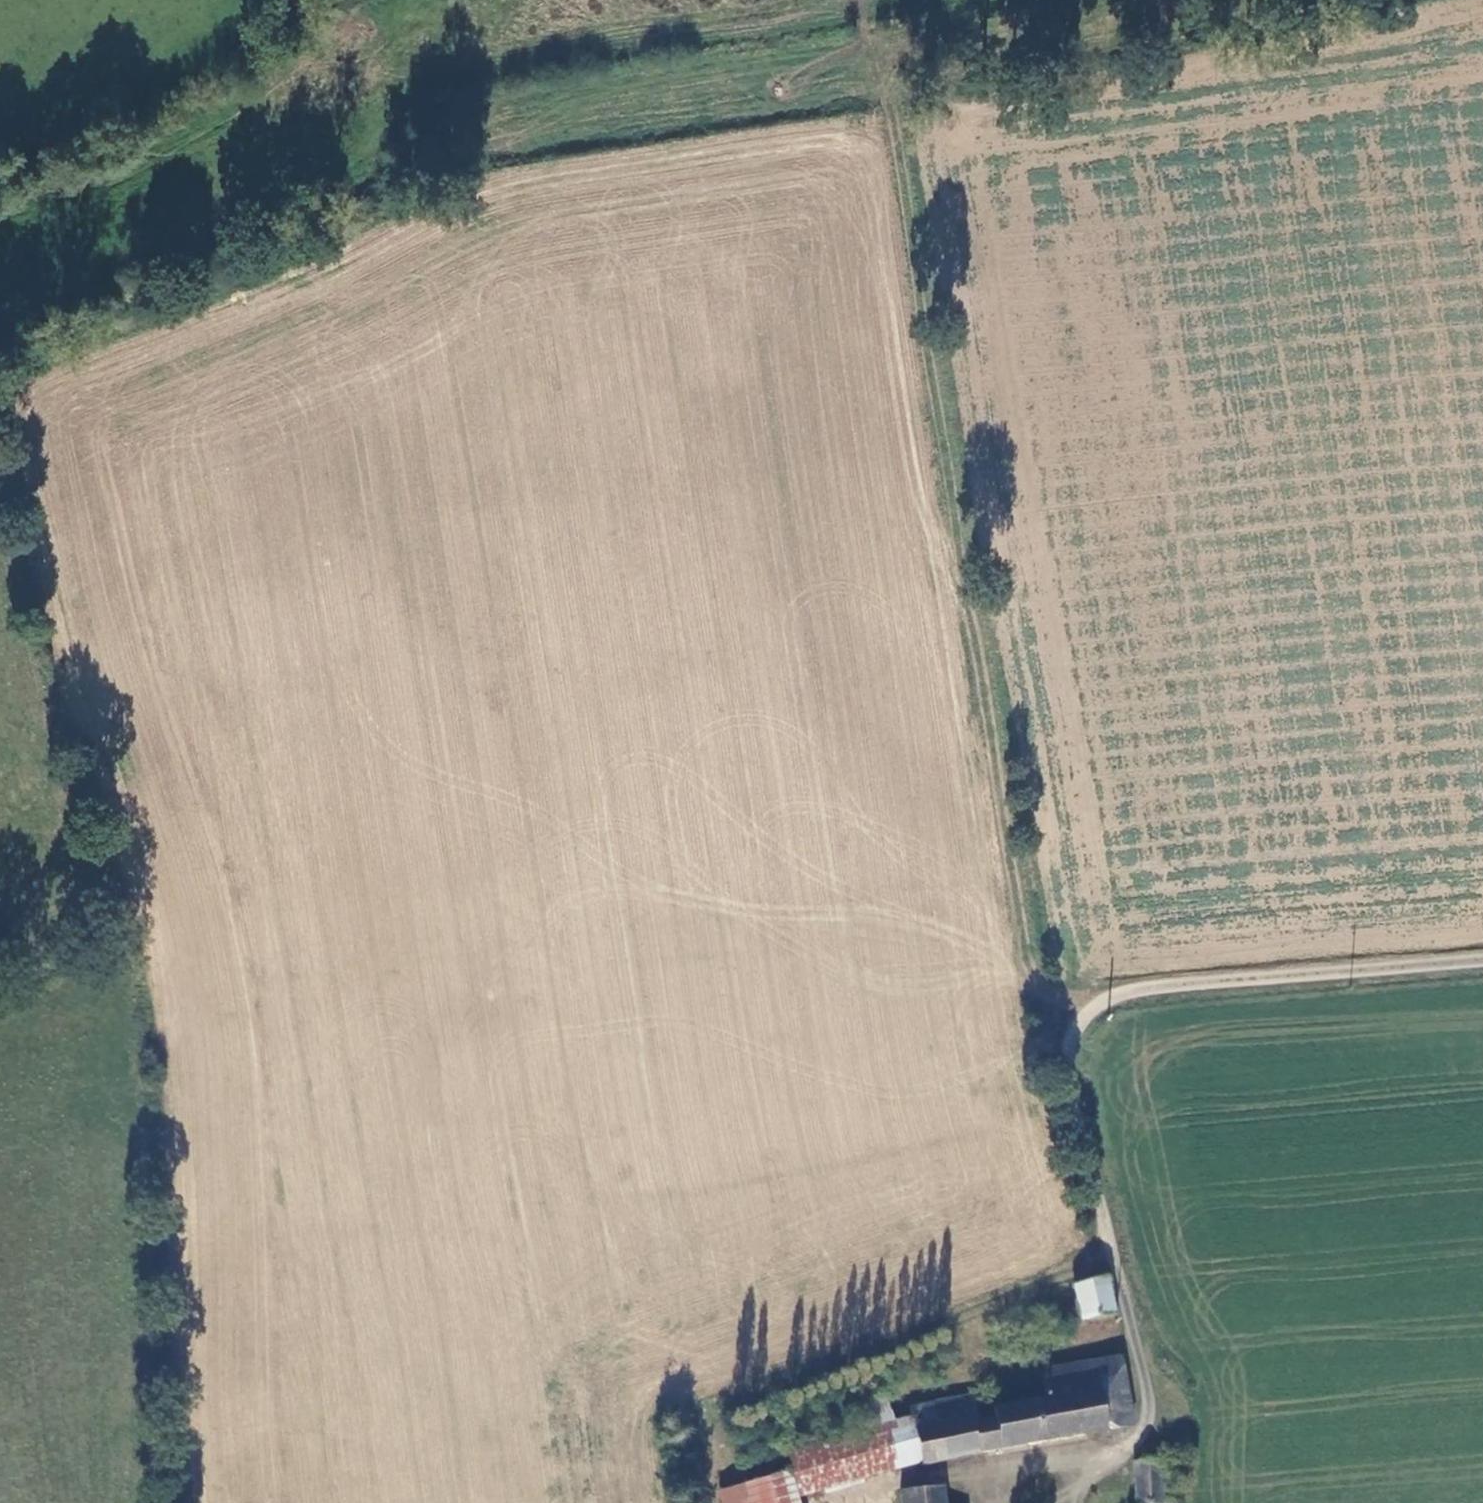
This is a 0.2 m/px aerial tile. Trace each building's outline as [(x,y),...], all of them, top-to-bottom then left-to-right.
[(1090,1320),(1124,1313),(1115,1276),(1081,1284),(1090,1320)] [(1010,1450),(1139,1424),(1124,1355),(1035,1375),(1040,1399),(1002,1408),(1010,1450)] [(931,1466),(993,1454),(981,1395),(919,1407),(922,1420),(931,1464),(931,1466)] [(884,1400),(861,1407),(868,1434),(800,1454),(802,1463),(785,1468),(789,1483),(725,1500),(726,1502),(803,1502),(803,1500),(931,1464),(922,1420),(892,1428),(884,1400)] [(1171,1466),(1145,1468),(1146,1502),(1173,1502),(1171,1466)] [(944,1490),(904,1494),(905,1502),(946,1502),(944,1490)]
